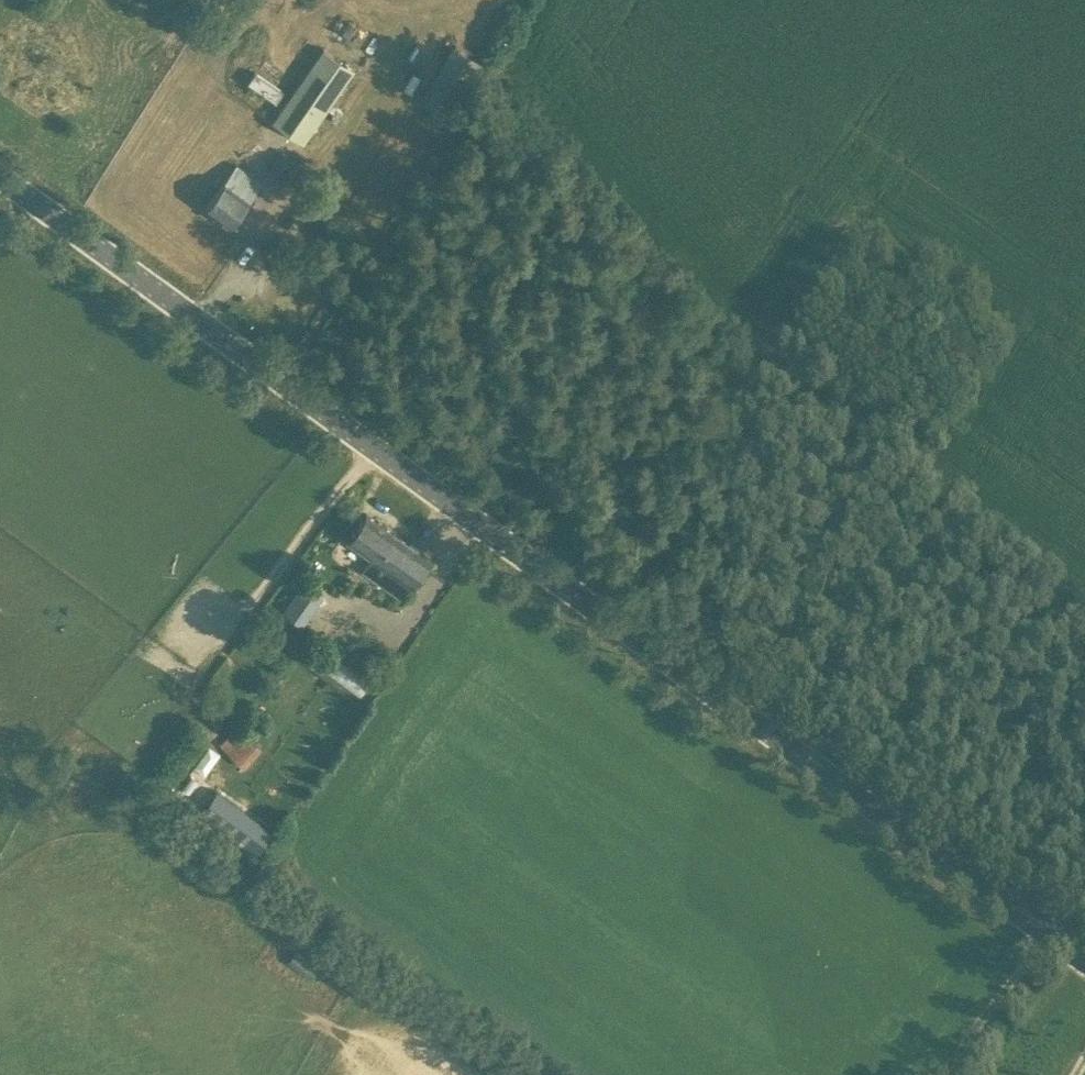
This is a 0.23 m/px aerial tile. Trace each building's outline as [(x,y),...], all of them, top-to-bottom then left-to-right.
[(323,45),(272,119),(302,140),(354,67),(323,45)] [(441,62),(418,98),(446,116),(470,80),(441,62)] [(276,100),(284,90),(255,70),(248,81),(276,100)] [(206,205),(231,224),(262,181),(236,162),(206,205)] [(431,557),(366,512),(348,537),(371,555),(361,569),(402,599),(431,557)] [(292,584),(298,588),(304,580),(298,576),(292,584)] [(304,601),(294,594),(283,609),(293,616),(304,601)] [(324,669),(361,694),(371,678),(334,654),(324,669)] [(228,747),(244,762),(261,745),(245,730),(228,747)] [(271,829),(217,789),(201,811),(255,850),(271,829)]
